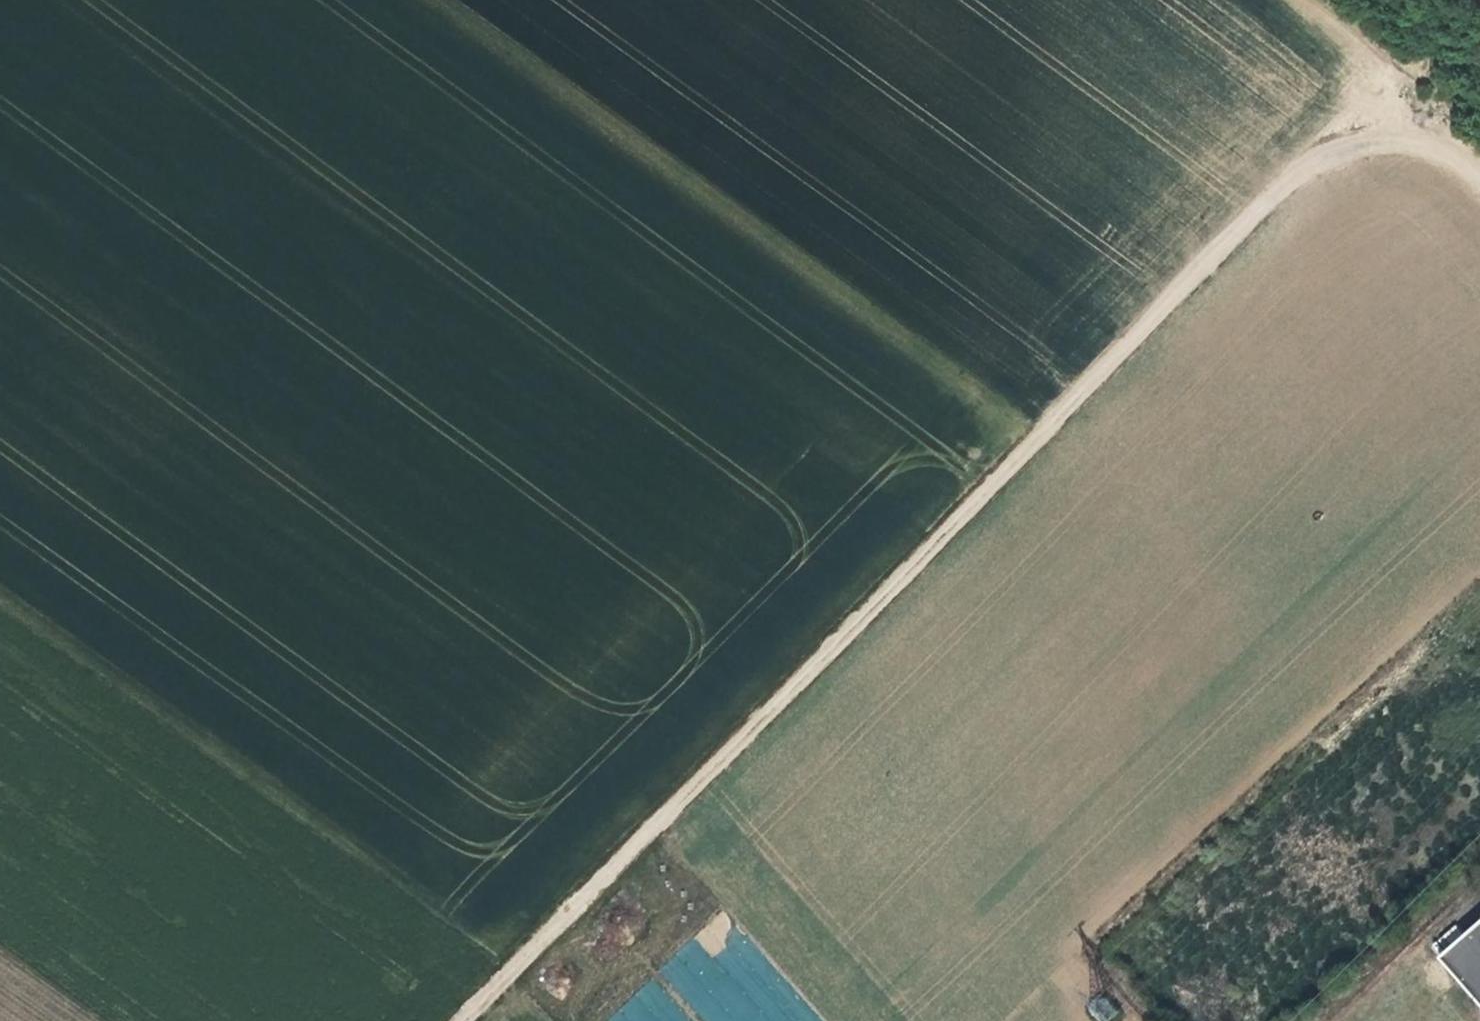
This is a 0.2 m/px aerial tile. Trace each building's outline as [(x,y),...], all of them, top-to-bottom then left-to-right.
[(1479,1006),(1479,928),(1441,961),(1479,1006)] [(1116,1012),(1101,996),(1087,1008),(1099,1020),(1107,1020),(1116,1012)]
